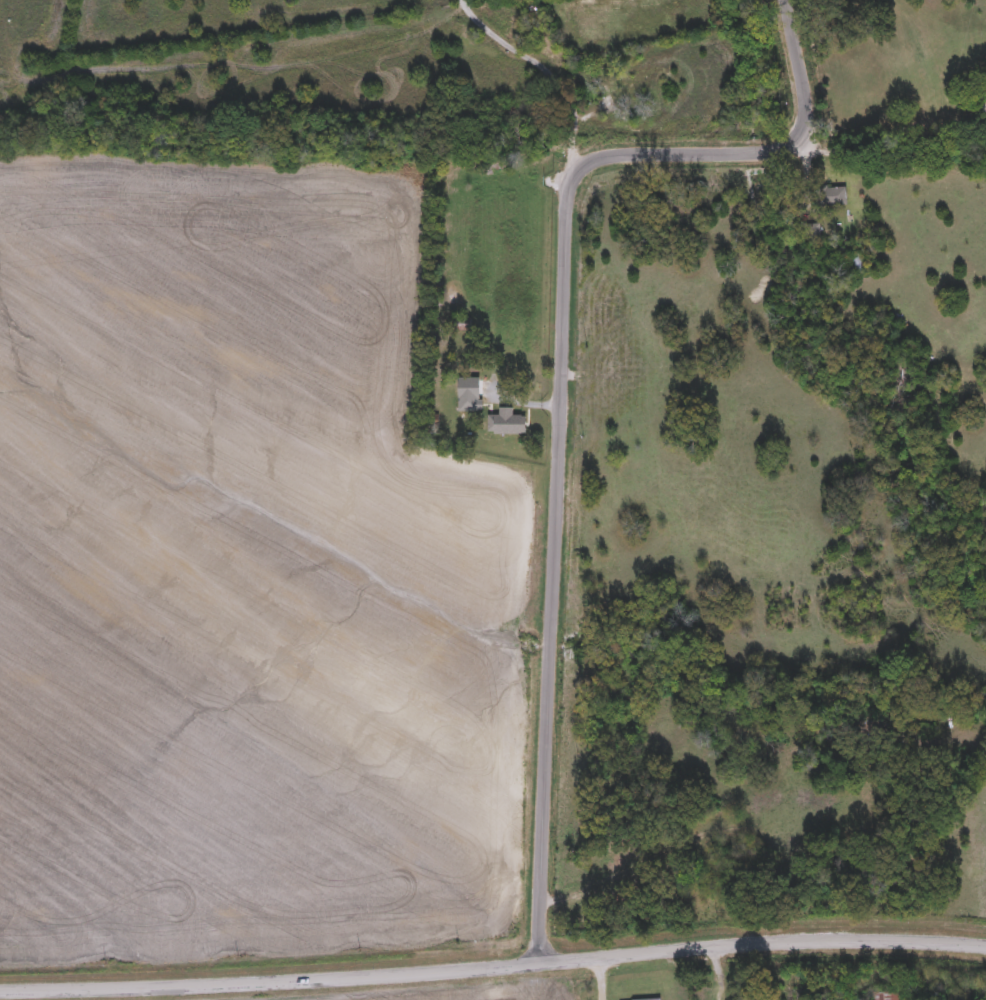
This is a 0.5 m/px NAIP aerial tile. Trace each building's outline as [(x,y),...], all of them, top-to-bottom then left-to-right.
[(821,207),(821,188),(847,188),(847,207),(821,207)] [(460,404),(460,383),(472,383),(472,404),(460,404)] [(494,416),(526,416),(526,435),(494,435),(494,416)] [(899,992),(899,999),(871,999),(871,992),(899,992)]
